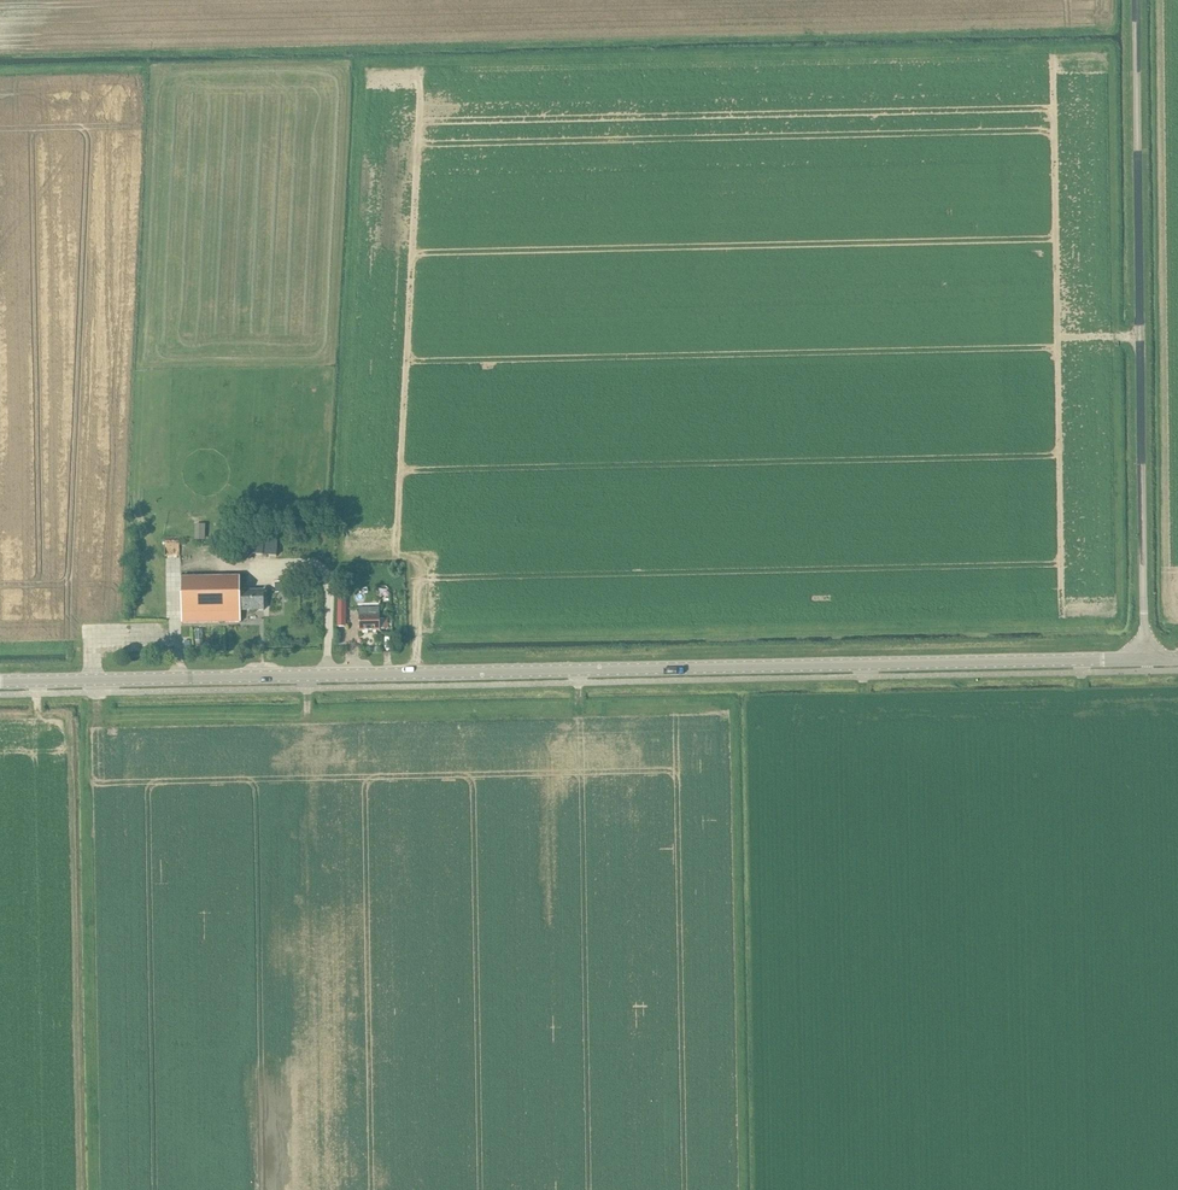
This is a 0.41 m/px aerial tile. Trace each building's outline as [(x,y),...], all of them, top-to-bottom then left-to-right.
[(205,523),(194,523),(194,539),(204,540),(205,523)] [(253,532),(252,554),(276,555),(276,556),(278,533),(253,532)] [(240,579),(189,579),(190,620),(241,622),(241,611),(263,610),(263,591),(240,591),(240,579)] [(284,581),(274,581),(275,591),(284,591),(284,581)] [(346,599),(337,599),(336,626),(346,626),(346,599)] [(379,608),(367,608),(360,609),(360,616),(359,616),(359,631),(380,631),(379,608)]
